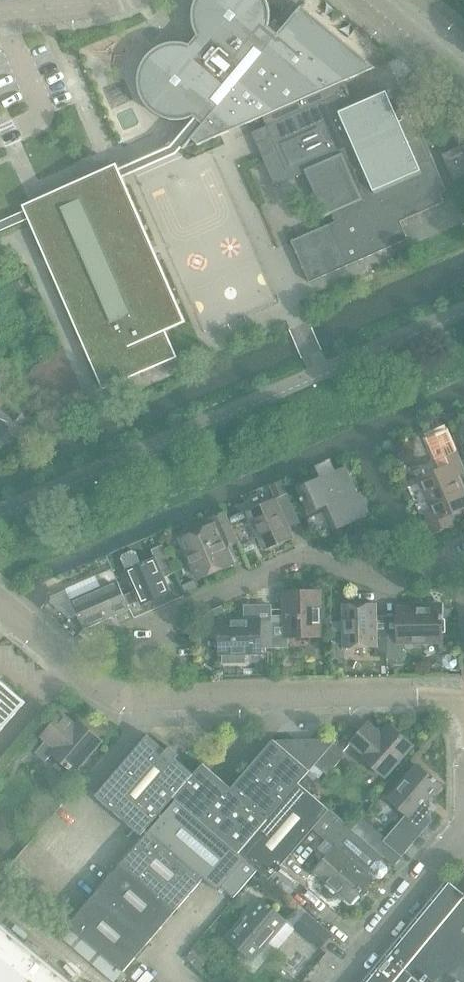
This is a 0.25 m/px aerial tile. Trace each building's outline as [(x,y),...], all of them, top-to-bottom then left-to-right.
[(138,85),(139,91),(141,98),(144,103),(149,108),(152,111),(156,114),(165,118),(173,120),(182,120),(188,119),(194,117),(195,118),(175,142),(184,149),(192,139),(198,144),(198,145),(230,131),(263,116),(285,106),(315,94),(345,81),(349,80),(349,79),(347,78),(377,65),(304,4),(278,34),(269,26),(270,15),(269,5),(266,0),(196,0),(194,8),(193,10),(193,17),(194,26),(198,35),(190,44),(181,42),(171,43),(162,45),(154,50),(147,57),(143,64),(139,74),(138,85)] [(267,125),(252,132),(264,159),(276,185),(308,171),(326,212),(331,210),(336,222),(292,241),(310,282),(349,265),(408,239),(401,222),(445,202),(441,194),(447,191),(431,153),(410,105),(400,110),(395,112),(386,92),(355,105),(350,93),(345,81),(315,94),(285,106),(263,116),(267,125)] [(0,221),(0,231),(29,219),(103,390),(178,357),(166,331),(187,322),(124,178),(178,154),(180,152),(181,153),(184,149),(175,142),(171,146),(120,169),(118,164),(23,206),(25,210),(0,221)] [(463,177),(463,145),(442,154),(454,181),(463,177)] [(421,478),(435,510),(426,514),(434,532),(453,524),(448,515),(463,508),(463,495),(456,476),(463,472),(463,467),(448,430),(428,438),(442,469),(421,478)] [(341,527),(370,515),(361,493),(357,494),(354,487),(354,486),(346,467),(298,487),(311,517),(323,512),(328,523),(338,519),(341,527)] [(276,483),(270,485),(276,499),(288,494),(289,493),(283,480),(276,483)] [(281,508),(292,503),(288,494),(276,499),(247,511),(264,550),(294,537),(281,508)] [(228,516),(231,523),(247,516),(244,509),(228,516)] [(226,547),(238,542),(225,513),(211,519),(214,524),(182,538),(200,578),(233,564),(226,547)] [(251,541),(242,545),(245,553),(255,548),(251,541)] [(121,558),(127,571),(141,604),(171,591),(162,571),(173,567),(163,545),(152,550),(156,558),(143,564),(137,551),(133,550),(123,554),(121,558)] [(112,569),(97,576),(67,589),(85,629),(130,609),(112,569)] [(195,580),(182,586),(186,594),(199,589),(195,580)] [(286,618),(272,618),(273,648),(289,647),(289,636),(320,636),(320,592),(286,592),(286,618)] [(376,653),(388,652),(388,636),(377,636),(376,604),(344,605),(344,621),(345,632),(345,647),(376,647),(376,653)] [(388,636),(388,652),(388,659),(404,659),(404,642),(442,641),(442,620),(444,620),(444,604),(424,604),(424,608),(398,608),(399,632),(388,632),(388,636)] [(270,648),(273,648),(272,618),(272,606),(258,606),(258,611),(246,611),(246,620),(220,621),(221,653),(223,653),(224,663),(247,662),(246,652),(261,652),(261,637),(269,637),(270,648)] [(344,621),(332,621),(332,632),(345,632),(344,621)] [(447,654),(443,659),(443,665),(448,669),(454,669),(458,665),(458,659),(453,654),(447,654)] [(340,664),(334,664),(334,675),(345,675),(345,668),(340,664)] [(26,702),(0,680),(0,732),(26,702)] [(75,773),(102,741),(80,721),(76,725),(62,713),(42,736),(47,740),(35,753),(46,762),(53,754),(75,773)] [(385,777),(413,745),(390,725),(382,735),(368,723),(351,742),(365,754),(362,758),(385,777)] [(142,835),(194,774),(176,759),(179,755),(170,747),(166,751),(148,735),(96,796),(142,835)] [(335,742),(336,740),(334,738),(278,739),(276,742),(274,740),(232,788),(268,819),(310,771),(316,764),(335,742)] [(328,775),(347,753),(335,742),(316,764),(325,772),(328,775)] [(316,764),(310,771),(318,777),(319,778),(325,772),(316,764)] [(402,856),(432,821),(431,809),(424,804),(441,785),(417,765),(389,798),(407,814),(384,841),(402,856)] [(239,853),(258,869),(269,879),(313,828),(336,848),(315,871),(328,882),(321,890),(321,893),(327,898),(331,898),(337,891),(345,898),(343,900),(349,906),(354,905),(361,897),(359,894),(372,879),(369,876),(371,872),(378,878),(382,878),(388,872),(388,867),(381,861),(385,858),(299,784),(239,853)] [(342,802),(332,794),(330,792),(321,802),(343,822),(353,811),(342,802)] [(149,832),(204,879),(220,892),(223,888),(235,897),(258,869),(176,800),(149,832)] [(149,832),(123,863),(178,910),(204,879),(149,832)] [(123,863),(96,894),(151,941),(178,910),(123,863)] [(419,914),(363,981),(463,981),(463,892),(448,879),(419,914)] [(125,973),(151,941),(96,894),(70,926),(125,973)] [(253,960),(287,921),(261,898),(227,937),(253,960)] [(332,935),(308,914),(298,905),(286,918),(321,948),(332,935)] [(0,922),(0,981),(73,981),(0,922)] [(196,947),(186,958),(196,967),(205,956),(196,947)]
